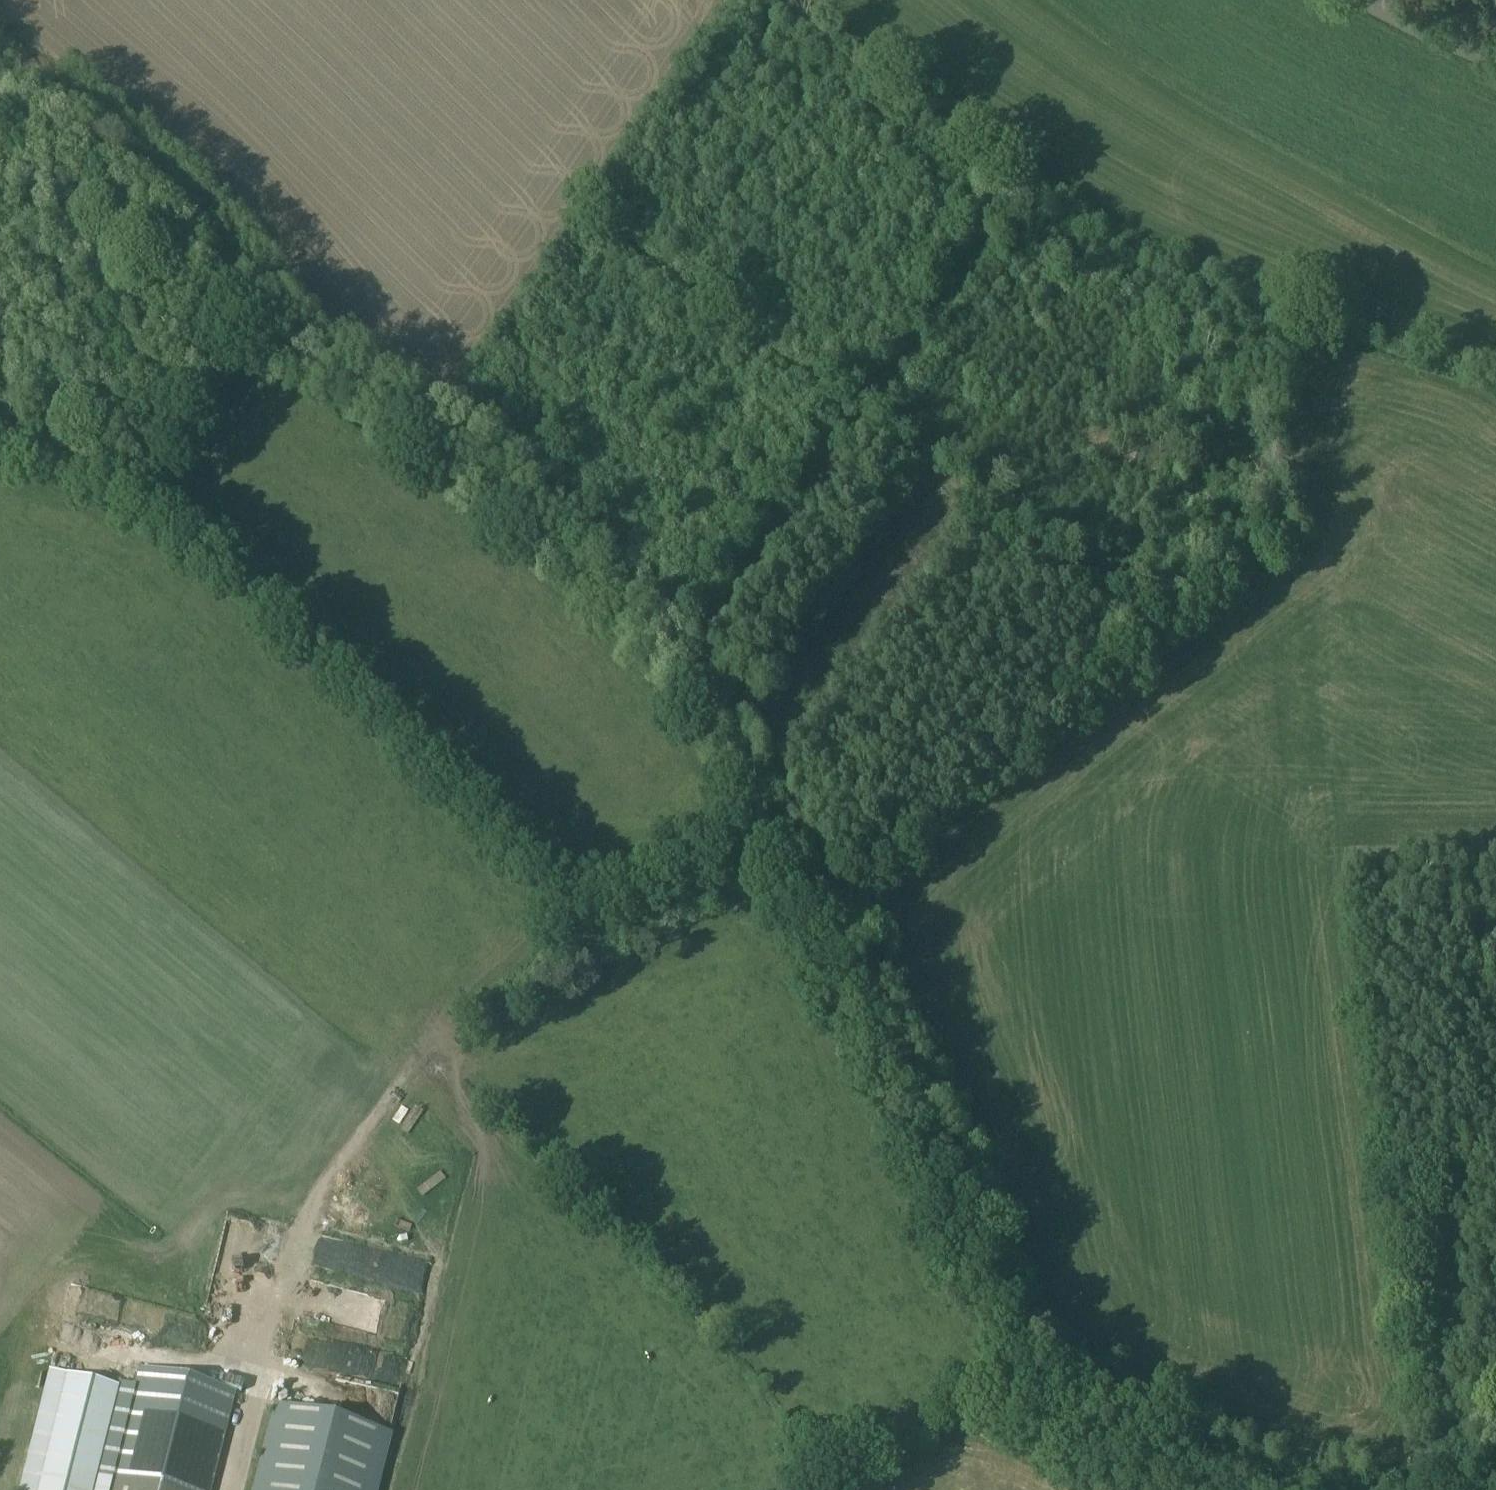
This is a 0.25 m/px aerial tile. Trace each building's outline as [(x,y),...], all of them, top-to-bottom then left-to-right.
[(355,1371),(353,1354),(327,1357),(329,1374),(355,1371)] [(135,1393),(112,1481),(128,1486),(146,1489),(211,1489),(237,1389),(142,1365),(135,1393)] [(135,1393),(47,1372),(22,1475),(41,1479),(85,1489),(110,1489),(112,1481),(135,1393)] [(389,1434),(276,1406),(255,1489),(375,1489),(389,1434)] [(41,1479),(38,1489),(85,1489),(41,1479)] [(128,1486),(112,1481),(110,1489),(146,1489),(128,1486)]
